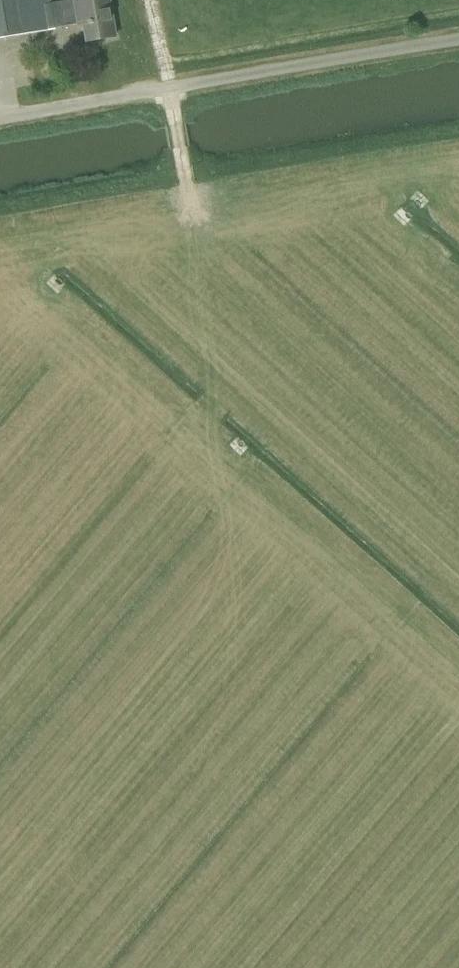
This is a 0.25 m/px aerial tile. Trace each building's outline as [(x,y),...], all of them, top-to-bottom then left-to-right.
[(83,25),(86,42),(116,37),(109,0),(69,0),(52,3),(52,0),(0,0),(0,39),(83,25)]
